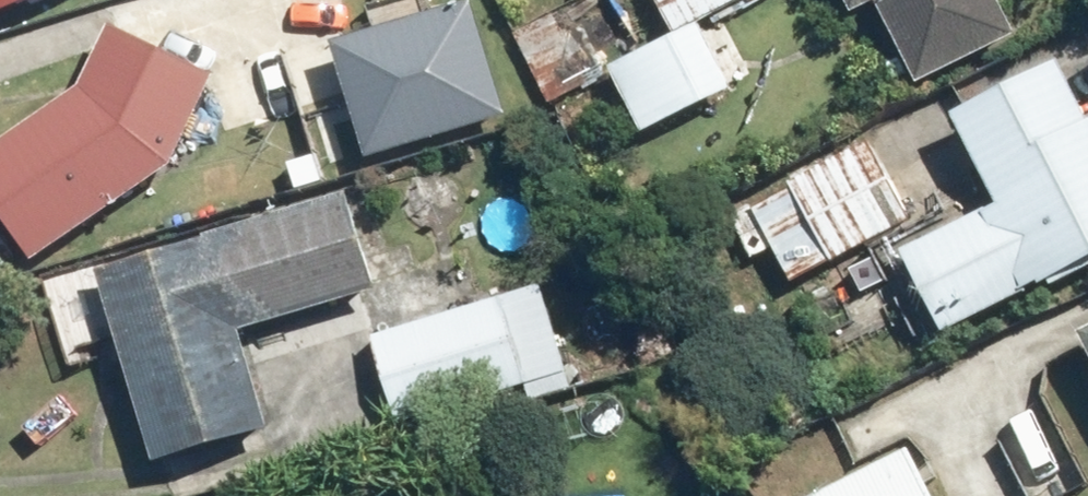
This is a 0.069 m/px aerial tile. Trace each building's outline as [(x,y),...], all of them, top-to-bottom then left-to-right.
[(52,0),(0,0),(0,20),(52,0)] [(375,146),(511,104),(479,0),(454,0),(340,35),(375,146)] [(842,19),(865,8),(909,91),(1011,39),(991,0),(832,0),(842,19)] [(72,96),(0,145),(0,240),(22,272),(167,173),(205,85),(102,26),(72,96)] [(605,85),(630,138),(712,99),(688,47),(605,85)] [(1087,265),(1087,128),(1081,132),(1049,71),(937,129),(983,217),(893,265),(935,345),(1026,298),(1087,265)] [(262,441),(231,343),(372,299),(340,199),(82,280),(144,478),(262,441)] [(537,293),(359,343),(385,434),(562,384),(537,293)] [(1067,345),(1087,387),(1087,335),(1067,345)] [(909,458),(833,495),(928,495),(909,458)]
